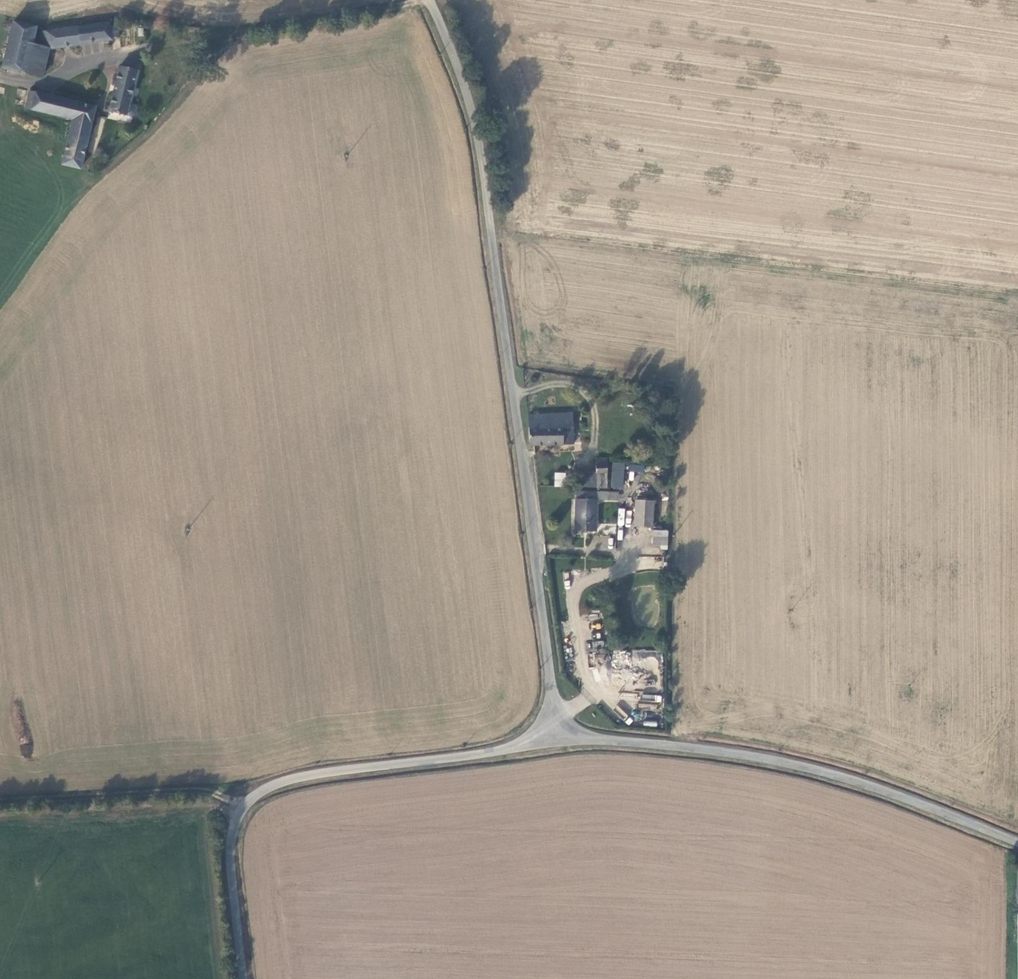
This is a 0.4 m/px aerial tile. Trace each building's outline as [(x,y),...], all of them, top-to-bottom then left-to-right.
[(14,22),(3,69),(24,75),(24,73),(31,46),(35,27),(14,22)] [(113,41),(110,23),(42,34),(44,48),(44,51),(49,51),(77,47),(88,45),(113,41)] [(42,28),(35,27),(31,46),(44,48),(42,34),(42,28)] [(89,53),(88,45),(77,47),(78,55),(89,53)] [(31,46),(24,73),(42,78),(49,51),(44,51),(44,48),(31,46)] [(122,69),(111,112),(129,117),(138,71),(122,69)] [(63,166),(81,171),(96,108),(7,86),(3,100),(14,101),(14,106),(72,121),(63,166)] [(573,414),(529,415),(531,442),(574,442),(573,414)] [(597,472),(597,488),(607,488),(608,458),(597,458),(597,472)] [(622,488),(622,462),(612,462),(612,488),(622,488)] [(625,462),(624,470),(643,472),(644,464),(625,462)] [(579,471),(578,486),(597,488),(597,472),(579,471)] [(565,472),(555,472),(554,486),(565,487),(565,472)] [(577,531),(597,532),(597,492),(577,492),(577,531)] [(636,499),(636,525),(653,525),(654,499),(636,499)] [(617,706),(613,710),(623,720),(627,715),(617,706)]
